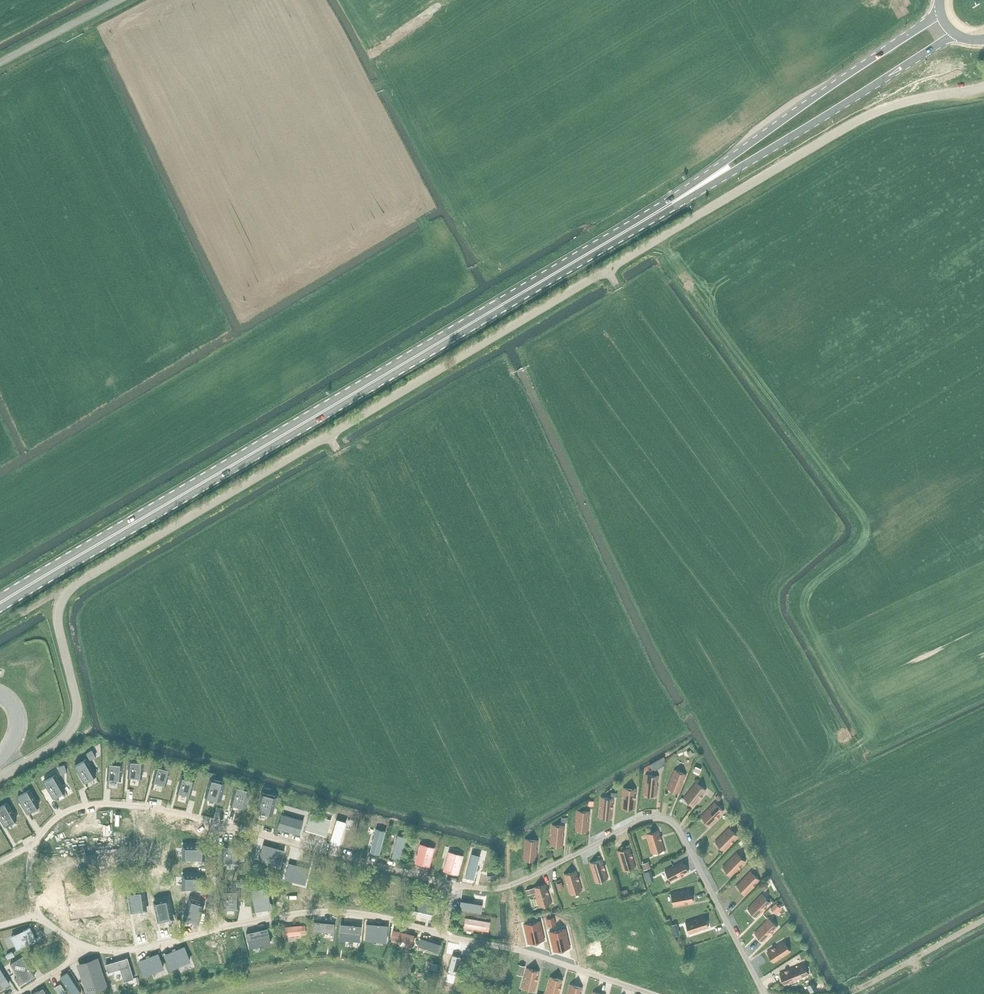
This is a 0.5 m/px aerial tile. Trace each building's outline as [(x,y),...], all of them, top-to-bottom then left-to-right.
[(93,750),(87,753),(90,759),(96,755),(93,750)] [(96,775),(87,758),(74,765),(84,782),(96,775)] [(128,777),(142,778),(144,759),(130,758),(128,777)] [(109,760),(107,779),(121,780),(122,761),(109,760)] [(171,767),(157,763),(152,781),(166,785),(171,767)] [(65,764),(59,767),(61,773),(67,771),(65,764)] [(679,793),(687,774),(675,770),(668,788),(679,793)] [(53,797),(65,790),(56,774),(44,781),(53,797)] [(190,796),(195,778),(182,774),(177,792),(190,796)] [(657,795),(659,776),(646,775),(644,794),(657,795)] [(206,796),(220,800),(225,781),(211,778),(206,796)] [(694,806),(706,790),(696,782),(684,798),(694,806)] [(250,788),(237,785),(232,803),(245,807),(250,788)] [(635,809),(636,789),(624,788),(622,807),(635,809)] [(18,796),(28,813),(40,806),(30,789),(18,796)] [(276,795),(263,791),(258,809),(271,813),(276,795)] [(612,818),(614,798),(601,797),(600,817),(612,818)] [(0,807),(0,817),(5,826),(17,819),(8,802),(0,807)] [(710,825),(724,811),(715,802),(701,816),(710,825)] [(588,831),(590,811),(578,810),(576,830),(588,831)] [(304,819),(282,813),(278,828),(299,834),(304,819)] [(311,814),(307,828),(326,834),(331,820),(311,814)] [(349,818),(338,814),(329,844),(340,847),(349,818)] [(552,825),(551,844),(563,845),(565,826),(552,825)] [(716,841),(725,850),(738,836),(729,828),(716,841)] [(376,829),(370,852),(379,854),(385,831),(376,829)] [(653,853),(665,849),(659,830),(647,834),(653,853)] [(408,836),(399,833),(393,856),(402,859),(408,836)] [(536,860),(538,840),(526,839),(524,858),(536,860)] [(182,859),(205,859),(204,844),(182,843),(182,859)] [(259,857),(279,862),(282,849),(263,843),(259,857)] [(435,848),(421,844),(416,862),(430,866),(435,848)] [(624,870),(636,866),(630,848),(618,851),(624,870)] [(458,874),(463,855),(449,852),(444,870),(458,874)] [(472,852),(466,875),(475,877),(481,854),(472,852)] [(732,875),(746,862),(737,853),(723,867),(732,875)] [(596,882),(608,878),(602,860),(590,863),(596,882)] [(671,881),(689,872),(683,861),(665,870),(671,881)] [(308,867),(289,862),(285,876),(305,881),(308,867)] [(0,874),(0,880),(5,884),(19,878),(16,866),(5,868),(0,874)] [(652,869),(645,871),(649,881),(655,879),(652,869)] [(570,893),(582,890),(577,871),(565,875),(570,893)] [(746,894),(760,880),(751,871),(737,885),(746,894)] [(204,873),(181,873),(181,889),(204,889),(204,873)] [(535,892),(540,906),(552,903),(546,884),(534,888),(535,892)] [(140,886),(130,887),(126,892),(129,910),(134,914),(145,913),(148,910),(145,888),(140,886)] [(238,908),(238,888),(224,888),(224,908),(238,908)] [(270,908),(266,888),(252,891),(256,911),(270,908)] [(674,905),(693,902),(691,889),(672,893),(674,905)] [(413,907),(433,911),(436,898),(417,893),(413,907)] [(757,917),(771,903),(762,894),(748,908),(757,917)] [(169,896),(152,899),(157,922),(174,919),(169,896)] [(204,902),(189,897),(183,918),(198,922),(204,902)] [(462,900),(460,909),(482,912),(483,903),(462,900)] [(69,903),(60,905),(62,925),(71,924),(69,903)] [(781,908),(776,903),(771,908),(776,913),(781,908)] [(490,929),(492,920),(467,916),(465,926),(490,929)] [(686,922),(690,934),(709,927),(705,916),(697,918),(686,922)] [(554,917),(546,919),(548,926),(556,924),(554,917)] [(764,941),(778,927),(769,919),(755,932),(764,941)] [(335,923),(314,921),(313,930),(334,932),(335,923)] [(541,922),(525,925),(528,943),(545,939),(541,922)] [(367,923),(366,937),(386,939),(387,925),(367,923)] [(305,924),(283,926),(284,936),(306,933),(305,924)] [(342,924),(340,938),(360,940),(361,926),(342,924)] [(17,949),(36,940),(30,927),(12,936),(17,949)] [(250,947),(271,942),(268,929),(247,934),(250,947)] [(553,950),(569,946),(565,929),(549,933),(553,950)] [(406,941),(405,947),(411,948),(414,934),(408,933),(395,930),(393,938),(406,941)] [(421,937),(418,945),(439,951),(442,943),(421,937)] [(774,962),(791,952),(784,941),(768,952),(774,962)] [(174,951),(166,955),(171,968),(190,960),(184,947),(176,950),(175,948),(173,949),(174,951)] [(139,962),(144,975),(163,968),(158,954),(150,957),(149,955),(146,956),(147,959),(139,962)] [(15,977),(20,985),(35,975),(30,968),(23,956),(10,963),(18,975),(15,977)] [(118,960),(106,964),(108,971),(121,967),(125,981),(134,978),(128,957),(118,960)] [(95,962),(79,967),(87,989),(103,984),(95,962)] [(780,973),(785,985),(809,975),(804,963),(780,973)] [(535,990),(539,971),(527,968),(523,987),(535,990)] [(9,983),(0,969),(0,990),(9,983)] [(81,992),(68,972),(61,976),(72,993),(78,993),(81,992)] [(563,980),(551,977),(546,993),(559,993),(563,980)] [(814,982),(808,985),(811,992),(818,988),(817,986),(814,982)] [(822,983),(817,986),(818,988),(820,992),(825,989),(822,983)] [(571,985),(568,993),(581,993),(583,988),(571,985)]
